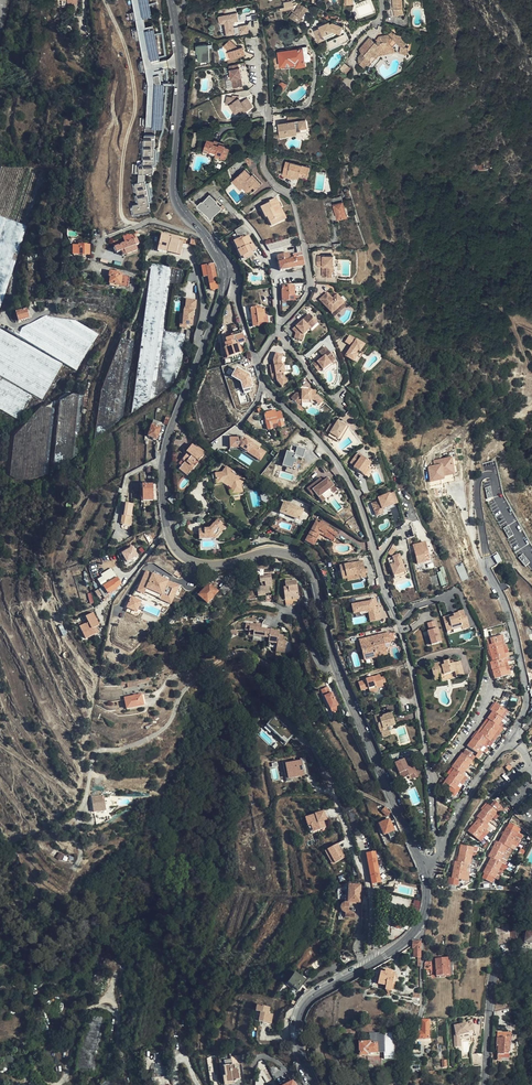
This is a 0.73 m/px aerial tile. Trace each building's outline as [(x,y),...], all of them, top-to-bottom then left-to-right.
[(150,15),(147,0),(132,0),(134,10),(130,11),(132,19),(136,19),(143,17),(150,15)] [(285,6),(281,7),(281,11),(295,8),(293,0),(292,0),(284,2),(285,6)] [(393,9),(402,8),(402,0),(392,0),(393,9)] [(301,18),(308,8),(302,4),(301,5),(299,4),(294,11),(291,9),(287,15),(292,18),(295,14),(301,18)] [(402,8),(393,9),(395,17),(404,14),(402,8)] [(231,12),(219,15),(220,23),(222,22),(223,29),(226,29),(227,33),(232,32),(235,31),(232,19),(231,12)] [(138,26),(139,28),(146,27),(143,17),(136,19),(138,26)] [(325,39),(323,35),(333,31),(338,33),(340,34),(341,32),(343,32),(343,30),(342,28),(343,26),(337,24),(334,23),(333,22),(330,24),(329,22),(319,26),(320,28),(314,30),(319,41),(325,39)] [(247,23),(239,24),(240,32),(249,31),(247,23)] [(146,27),(136,29),(137,39),(140,38),(144,58),(141,59),(143,68),(158,66),(157,60),(151,26),(146,27)] [(290,33),(293,36),(298,30),(294,27),(290,33)] [(325,39),(330,50),(347,42),(349,40),(345,31),(343,32),(341,32),(340,34),(338,33),(333,31),(323,35),(325,39)] [(407,46),(407,41),(406,41),(406,36),(397,35),(396,33),(393,35),(390,32),(389,33),(380,32),(380,35),(378,38),(374,38),(369,35),(360,46),(360,49),(362,51),(359,55),(359,60),(365,65),(371,58),(374,59),(381,53),(384,57),(392,56),(396,52),(399,53),(399,55),(406,57),(409,53),(410,47),(407,46)] [(294,36),(293,36),(290,33),(285,37),(290,41),(294,36)] [(236,44),(230,38),(224,44),(229,50),(231,58),(245,54),(242,46),(239,47),(237,48),(235,45),(236,44)] [(196,45),(197,61),(210,60),(209,44),(196,45)] [(278,52),(280,65),(295,63),(295,67),(305,66),(304,62),(310,61),(313,58),(312,55),(309,52),(308,46),(300,47),(300,49),(278,52)] [(143,68),(141,59),(138,59),(140,72),(146,71),(146,68),(143,68)] [(344,62),(339,67),(345,73),(350,67),(344,62)] [(238,63),(230,64),(231,73),(232,78),(233,78),(234,87),(243,85),(239,67),(238,67),(238,63)] [(285,91),(288,84),(282,82),(279,85),(279,89),(285,91)] [(144,126),(161,127),(164,84),(149,84),(147,83),(146,93),(148,93),(147,117),(145,117),(144,126)] [(167,85),(165,85),(162,127),(158,134),(155,148),(157,148),(160,134),(164,127),(167,85)] [(245,106),(242,102),(240,98),(228,96),(227,103),(231,104),(237,112),(239,110),(241,114),(249,109),(246,105),(245,106)] [(248,98),(242,102),(245,106),(246,105),(249,109),(253,106),(248,98)] [(285,122),(279,123),(280,137),(287,137),(287,135),(292,134),(295,131),(299,131),(301,128),(307,128),(306,120),(301,120),(301,116),(288,116),(288,121),(288,122),(285,122)] [(155,128),(145,127),(145,139),(144,154),(141,154),(140,154),(140,163),(135,163),(135,173),(153,174),(153,166),(154,148),(155,128)] [(226,144),(214,140),(210,152),(209,156),(213,157),(213,156),(220,159),(221,157),(227,159),(231,148),(226,147),(226,144)] [(253,156),(246,159),(249,166),(256,163),(253,156)] [(492,167),(491,158),(478,160),(479,168),(492,167)] [(283,160),(279,173),(285,174),(285,172),(297,176),(304,178),(308,167),(283,160)] [(261,184),(253,174),(252,176),(245,169),(236,179),(244,187),(245,186),(248,190),(254,184),(257,188),(261,184)] [(151,210),(149,203),(146,183),(145,180),(135,182),(139,202),(136,203),(133,203),(134,206),(135,213),(138,212),(151,210)] [(341,196),(324,201),(325,205),(333,203),(338,218),(347,216),(341,196)] [(201,206),(209,215),(215,209),(217,210),(220,207),(211,197),(201,206)] [(285,220),(275,199),(267,203),(268,204),(259,209),(264,219),(266,218),(270,227),(285,220)] [(183,241),(179,239),(171,237),(172,235),(161,232),(157,247),(180,254),(183,241)] [(123,237),(125,243),(132,241),(129,234),(123,237)] [(254,251),(246,237),(242,239),(241,238),(233,242),(238,251),(237,251),(241,258),(243,260),(248,258),(247,255),(251,254),(250,253),(254,251)] [(290,237),(266,245),(270,251),(292,244),(290,237)] [(132,241),(125,243),(114,248),(117,253),(121,251),(123,250),(125,255),(138,250),(136,245),(139,244),(136,239),(132,241)] [(90,255),(90,245),(79,245),(79,246),(75,246),(75,255),(90,255)] [(302,259),(299,246),(295,246),(297,253),(292,253),(293,258),(289,259),(288,253),(277,256),(280,271),(290,269),(290,271),(297,270),(296,268),(304,266),(302,259)] [(317,256),(317,263),(322,263),(323,266),(323,277),(331,277),(331,271),(330,271),(330,266),(333,266),(333,256),(317,256)] [(216,283),(213,265),(200,267),(203,278),(208,277),(209,284),(216,283)] [(129,285),(131,276),(118,274),(118,272),(109,271),(108,277),(110,277),(109,284),(120,285),(120,284),(129,285)] [(294,286),(287,286),(287,289),(282,289),(281,289),(282,301),(289,301),(289,296),(295,296),(294,286)] [(336,294),(333,297),(331,299),(329,296),(326,293),(319,300),(332,314),(344,302),(340,298),(336,294)] [(186,300),(186,307),(186,308),(187,308),(187,310),(184,310),(184,314),(186,315),(185,319),(183,319),(183,325),(187,325),(192,326),(194,309),(196,309),(196,300),(186,300)] [(344,302),(332,314),(334,317),(349,303),(347,300),(344,302)] [(268,325),(266,317),(264,317),(263,309),(260,310),(259,307),(250,309),(253,327),(268,325)] [(28,318),(26,309),(16,312),(18,321),(28,318)] [(296,333),(295,338),(303,341),(304,335),(303,335),(310,328),(309,327),(315,320),(309,314),(296,327),(295,326),(292,329),(296,333)] [(315,320),(309,327),(310,328),(311,329),(318,323),(315,320)] [(239,344),(245,342),(241,330),(239,331),(237,323),(230,325),(232,334),(223,336),(225,343),(223,344),(224,348),(223,348),(226,358),(241,353),(239,344)] [(122,419),(134,334),(130,334),(123,333),(108,369),(101,390),(95,436),(98,436),(122,419)] [(352,346),(357,339),(350,335),(346,342),(352,346)] [(366,345),(357,339),(352,346),(346,356),(354,361),(355,360),(359,353),(357,352),(359,348),(362,350),(366,345)] [(320,360),(330,352),(326,347),(320,351),(323,355),(319,358),(320,360)] [(365,352),(362,350),(359,348),(357,352),(359,353),(355,360),(358,362),(365,352)] [(283,371),(283,365),(282,363),(281,364),(280,360),(282,354),(276,352),(273,360),(274,364),(269,365),(271,376),(276,376),(276,379),(281,386),(287,382),(282,376),(282,373),(284,372),(283,371)] [(332,364),(336,361),(330,352),(320,360),(319,358),(313,363),(318,371),(323,368),(324,370),(332,364)] [(334,366),(332,364),(324,370),(326,372),(334,366)] [(248,375),(236,369),(232,377),(240,382),(244,393),(250,391),(251,385),(248,375)] [(18,419),(30,399),(0,382),(0,409),(18,419)] [(298,406),(302,403),(302,400),(312,400),(316,400),(320,405),(324,402),(318,395),(316,395),(316,391),(302,391),(302,394),(297,393),(292,398),(298,406)] [(268,430),(273,429),(272,425),(274,424),(275,429),(284,426),(280,412),(275,413),(275,411),(265,413),(264,415),(268,430)] [(346,425),(337,420),(334,426),(330,433),(328,435),(337,440),(346,425)] [(148,437),(157,439),(161,424),(152,422),(148,437)] [(157,439),(162,441),(167,426),(163,425),(161,424),(157,439)] [(348,427),(346,425),(337,440),(340,442),(346,431),(348,427)] [(238,438),(230,439),(230,448),(240,448),(253,457),(259,449),(243,438),(241,438),(240,438),(240,440),(239,440),(238,438)] [(286,451),(282,466),(286,468),(292,469),(293,464),(296,465),(296,464),(298,457),(302,459),(306,446),(298,443),(295,454),(286,451)] [(182,463),(179,466),(188,473),(205,453),(198,448),(197,448),(195,448),(191,445),(185,452),(187,454),(185,456),(180,461),(182,463)] [(265,453),(259,449),(253,457),(260,461),(265,453)] [(356,454),(350,462),(355,465),(354,467),(362,473),(370,462),(362,456),(362,455),(359,452),(356,454)] [(452,458),(434,460),(435,465),(429,466),(431,481),(444,479),(443,476),(454,474),(452,458)] [(496,460),(504,495),(530,543),(531,546),(531,541),(506,494),(498,459),(496,460)] [(482,463),(486,482),(483,482),(484,488),(485,488),(488,499),(486,499),(502,529),(504,528),(509,538),(507,538),(518,558),(519,558),(531,572),(531,546),(530,543),(504,495),(496,460),(482,463)] [(298,465),(296,464),(296,465),(293,464),(292,469),(286,468),(285,472),(295,475),(298,465)] [(188,473),(179,466),(177,469),(185,477),(188,473)] [(221,472),(212,473),(213,483),(216,483),(216,480),(222,479),(222,482),(232,489),(236,488),(237,493),(242,492),(240,485),(244,479),(229,469),(228,471),(226,473),(222,471),(221,472)] [(445,483),(455,482),(454,474),(443,476),(444,479),(431,481),(431,486),(442,484),(443,493),(446,492),(445,483)] [(333,486),(331,483),(326,486),(324,482),(309,491),(314,499),(317,497),(320,501),(323,499),(322,497),(332,491),(333,493),(336,491),(333,486)] [(158,500),(158,485),(142,486),(142,501),(153,501),(153,500),(158,500)] [(243,495),(242,492),(237,493),(236,488),(232,489),(234,498),(243,495)] [(390,494),(384,496),(380,498),(381,501),(377,502),(373,504),(376,511),(390,506),(394,504),(390,494)] [(286,500),(281,510),(300,518),(304,508),(297,505),(296,504),(286,500)] [(130,517),(132,505),(125,504),(123,515),(122,515),(121,524),(130,526),(132,518),(130,517)] [(391,508),(390,506),(376,511),(378,516),(385,513),(384,511),(391,508)] [(300,518),(281,510),(278,515),(298,524),(300,518)] [(278,532),(283,534),(284,531),(293,534),(298,524),(278,515),(270,525),(278,532)] [(216,533),(225,524),(220,518),(210,527),(198,528),(199,540),(216,539),(216,537),(216,533)] [(227,526),(225,524),(216,533),(216,537),(227,526)] [(430,560),(426,541),(413,544),(418,563),(430,560)] [(136,563),(134,559),(139,557),(134,546),(120,552),(126,566),(136,563)] [(388,553),(392,556),(397,551),(393,548),(388,553)] [(107,560),(108,566),(114,565),(115,568),(118,568),(115,553),(112,554),(113,558),(107,560)] [(400,556),(394,558),(395,562),(389,565),(394,578),(406,573),(400,556)] [(172,576),(177,570),(158,557),(154,564),(172,576)] [(342,580),(347,579),(347,577),(356,575),(357,577),(360,576),(360,579),(366,578),(363,561),(339,567),(342,580)] [(463,563),(455,566),(461,581),(469,578),(463,563)] [(443,567),(439,568),(445,585),(448,584),(443,567)] [(97,579),(98,581),(102,578),(111,572),(109,570),(97,579)] [(111,572),(102,578),(107,585),(116,578),(112,572),(111,572)] [(178,586),(167,581),(152,574),(152,575),(145,572),(137,591),(143,594),(146,589),(161,595),(159,599),(170,604),(178,586)] [(258,587),(258,592),(266,592),(266,595),(266,601),(271,601),(271,587),(270,586),(273,586),(272,575),(260,575),(261,581),(262,581),(263,586),(258,587)] [(120,585),(116,578),(107,585),(102,578),(98,581),(99,583),(102,588),(98,591),(101,596),(104,600),(108,597),(107,595),(108,594),(116,589),(115,588),(120,585)] [(284,588),(286,599),(294,597),(294,600),(301,598),(297,579),(285,582),(286,587),(284,588)] [(198,595),(197,596),(206,605),(213,598),(217,593),(208,585),(198,595)] [(229,590),(227,588),(226,587),(224,585),(218,590),(219,591),(224,596),(229,590)] [(161,595),(146,589),(144,593),(159,599),(161,595)] [(127,608),(136,612),(140,602),(131,598),(127,608)] [(216,601),(213,598),(206,605),(209,607),(216,601)] [(369,603),(354,606),(355,611),(360,610),(361,614),(371,612),(372,617),(381,615),(380,610),(378,610),(377,610),(376,606),(378,606),(379,606),(378,599),(368,601),(369,603)] [(462,629),(470,627),(467,617),(464,618),(463,614),(458,615),(458,613),(452,615),(453,617),(448,619),(448,616),(442,618),(446,631),(452,629),(452,628),(461,625),(462,629)] [(94,630),(99,627),(93,614),(86,618),(88,623),(80,628),(86,640),(96,635),(94,630)] [(426,622),(432,644),(442,642),(436,620),(426,622)] [(261,627),(262,624),(258,624),(247,621),(245,628),(249,629),(248,634),(253,635),(264,637),(268,639),(267,644),(275,646),(275,649),(279,650),(281,643),(282,638),(278,637),(279,632),(261,627)] [(390,655),(387,644),(393,643),(397,642),(395,634),(391,635),(391,634),(361,641),(366,661),(390,655)] [(274,650),(274,653),(282,655),(285,644),(281,643),(279,650),(275,649),(274,650)] [(505,647),(489,650),(490,655),(503,651),(506,651),(505,647)] [(452,663),(452,662),(448,663),(447,660),(429,666),(435,684),(442,682),(455,677),(463,675),(459,661),(452,663)] [(329,685),(335,683),(332,676),(326,679),(329,685)] [(383,688),(383,684),(386,684),(385,678),(381,679),(380,676),(366,680),(366,681),(358,683),(360,691),(368,689),(369,694),(377,692),(377,689),(383,688)] [(137,685),(148,684),(147,680),(127,683),(128,687),(131,686),(131,688),(137,687),(137,685)] [(328,711),(329,710),(336,707),(337,707),(331,693),(329,693),(327,687),(319,690),(328,711)] [(145,708),(143,695),(124,699),(126,711),(145,708)] [(493,704),(490,708),(501,715),(503,712),(493,704)] [(501,715),(490,708),(488,711),(489,712),(498,719),(501,715)] [(498,719),(489,712),(487,715),(499,724),(501,721),(498,719)] [(499,724),(487,715),(484,719),(487,721),(496,728),(499,724)] [(285,745),(295,734),(275,716),(265,727),(285,745)] [(392,717),(384,719),(379,720),(379,718),(374,719),(376,728),(377,727),(379,733),(381,736),(389,734),(388,730),(395,728),(392,717)] [(487,721),(484,719),(473,734),(476,736),(479,732),(481,729),(484,725),(487,721)] [(497,729),(496,728),(487,721),(484,725),(495,733),(497,729)] [(492,737),(495,733),(484,725),(481,729),(492,737)] [(490,740),(492,737),(481,729),(479,732),(490,740)] [(487,744),(490,740),(479,732),(476,736),(485,742),(487,744)] [(473,734),(471,737),(482,745),(485,742),(476,736),(473,734)] [(471,737),(469,741),(480,749),(482,745),(471,737)] [(480,749),(469,741),(466,744),(477,752),(480,749)] [(477,752),(466,744),(464,748),(475,756),(477,752)] [(470,763),(467,766),(470,768),(480,754),(477,752),(475,756),(470,763)] [(459,754),(456,758),(467,766),(470,763),(459,754)] [(456,758),(453,761),(464,770),(467,766),(456,758)] [(306,759),(285,762),(287,778),(308,776),(306,759)] [(412,781),(418,779),(412,765),(407,767),(405,761),(395,765),(401,781),(410,777),(412,781)] [(464,770),(453,761),(451,764),(462,773),(464,770)] [(462,773),(451,764),(449,768),(451,770),(460,776),(462,773)] [(460,776),(451,770),(449,774),(459,782),(462,777),(460,776)] [(459,782),(449,774),(446,777),(457,785),(459,782)] [(454,788),(457,785),(446,777),(444,780),(454,788)] [(454,788),(444,780),(438,788),(449,796),(454,788)] [(457,790),(454,788),(449,796),(451,797),(457,790)] [(91,804),(102,802),(101,795),(90,797),(91,804)] [(448,808),(452,802),(447,798),(443,804),(448,808)] [(103,802),(102,802),(91,804),(92,813),(105,811),(103,802)] [(488,803),(486,806),(495,814),(498,811),(488,803)] [(486,806),(483,809),(492,818),(495,814),(486,806)] [(390,813),(384,808),(376,816),(379,819),(381,820),(385,816),(386,817),(390,813)] [(483,809),(480,812),(489,821),(492,818),(483,809)] [(324,820),(327,819),(324,810),(305,816),(310,832),(326,828),(324,820)] [(477,816),(479,818),(486,824),(489,821),(480,812),(477,816)] [(479,818),(476,820),(486,829),(488,826),(486,824),(479,818)] [(392,830),(387,820),(378,825),(383,835),(392,830)] [(476,820),(473,824),(483,832),(486,829),(476,820)] [(473,824),(471,827),(480,835),(483,832),(473,824)] [(506,826),(504,830),(516,836),(518,832),(506,826)] [(480,835),(471,827),(468,830),(477,838),(480,835)] [(504,830),(502,834),(514,840),(516,836),(504,830)] [(502,834),(500,837),(513,844),(514,840),(502,834)] [(500,837),(499,841),(508,846),(511,847),(513,844),(500,837)] [(496,840),(495,844),(506,850),(508,846),(499,841),(496,840)] [(338,843),(324,850),(331,864),(345,858),(338,843)] [(495,844),(493,848),(504,854),(506,850),(495,844)] [(491,852),(502,858),(504,854),(493,848),(491,852)] [(60,852),(57,857),(62,860),(65,855),(60,852)] [(366,854),(368,865),(376,864),(374,852),(366,854)] [(489,855),(491,857),(501,861),(502,858),(491,852),(489,855)] [(491,857),(489,861),(501,866),(503,863),(501,861),(491,857)] [(489,861),(488,865),(499,870),(501,866),(489,861)] [(376,864),(368,865),(371,883),(379,882),(376,864)] [(488,865),(486,868),(498,874),(499,870),(488,865)] [(498,874),(486,868),(484,872),(496,878),(498,874)] [(358,885),(349,885),(348,897),(345,896),(344,896),(344,903),(343,903),(342,903),(341,904),(340,905),(339,907),(339,908),(340,910),(342,912),(343,912),(344,912),(344,917),(353,917),(354,913),(351,913),(351,911),(347,911),(348,903),(351,903),(351,901),(359,902),(360,885),(363,886),(363,882),(359,882),(358,885)] [(409,911),(411,899),(390,895),(388,907),(409,911)] [(417,914),(420,905),(418,905),(415,912),(414,912),(411,917),(415,918),(417,914)] [(407,930),(408,924),(397,921),(396,922),(394,922),(392,926),(407,930)] [(499,944),(511,942),(510,930),(509,923),(496,925),(499,944)] [(345,967),(355,961),(353,958),(340,955),(337,958),(345,967)] [(449,967),(448,959),(431,959),(431,968),(436,968),(436,971),(436,975),(449,974),(449,967)] [(397,972),(386,970),(382,970),(381,971),(379,981),(388,983),(387,988),(385,993),(392,995),(397,972)] [(298,990),(305,980),(304,979),(305,978),(303,976),(302,978),(294,972),(287,983),(298,990)] [(257,1004),(256,1010),(260,1012),(258,1020),(271,1023),(273,1014),(268,1013),(269,1007),(257,1004)] [(106,1017),(94,1014),(86,1013),(74,1070),(94,1074),(106,1017)] [(428,1039),(429,1020),(422,1020),(422,1025),(420,1025),(419,1026),(419,1032),(418,1032),(417,1033),(417,1039),(428,1039)] [(474,1030),(473,1023),(467,1024),(467,1023),(457,1025),(458,1029),(454,1030),(454,1041),(460,1041),(460,1035),(469,1033),(468,1031),(474,1030)] [(371,1034),(371,1043),(371,1044),(377,1044),(377,1053),(384,1053),(384,1033),(371,1034)] [(393,1033),(384,1033),(384,1053),(384,1059),(394,1059),(393,1033)] [(511,1038),(497,1037),(496,1046),(497,1046),(497,1051),(497,1059),(500,1060),(500,1055),(504,1055),(504,1053),(510,1054),(511,1038)] [(371,1044),(371,1043),(360,1043),(360,1055),(367,1055),(367,1054),(377,1053),(377,1044),(371,1044)] [(241,1055),(231,1057),(232,1059),(225,1060),(225,1066),(226,1076),(225,1076),(226,1082),(234,1081),(236,1081),(236,1079),(240,1079),(238,1068),(238,1063),(242,1063),(241,1055)] [(226,1076),(225,1066),(223,1066),(224,1076),(223,1076),(224,1083),(224,1084),(226,1084),(234,1084),(234,1081),(226,1082),(225,1076),(226,1076)] [(270,1082),(276,1079),(269,1067),(263,1070),(270,1082)] [(173,1084),(170,1084),(164,1074),(149,1079),(152,1084),(173,1084)] [(125,1075),(118,1079),(121,1084),(130,1084),(125,1075)]
